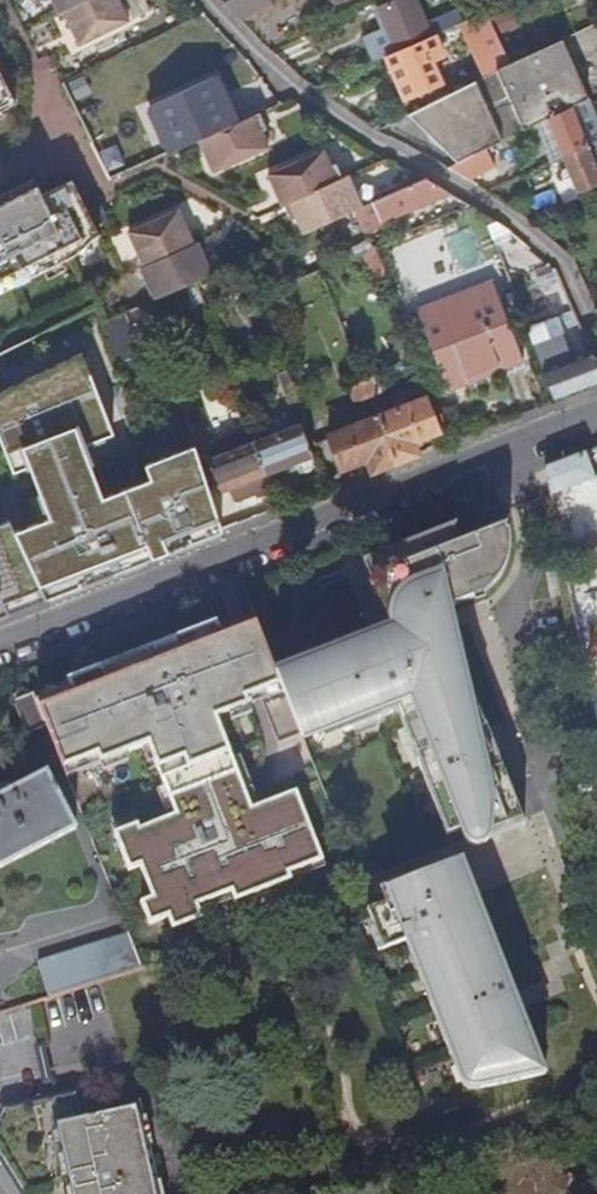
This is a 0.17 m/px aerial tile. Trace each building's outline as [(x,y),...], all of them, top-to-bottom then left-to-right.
[(61,10),(56,0),(51,0),(57,12),(61,10)] [(61,10),(81,0),(56,0),(61,10)] [(61,10),(78,44),(127,19),(118,1),(118,0),(81,0),(61,10)] [(415,0),(398,0),(378,9),(396,51),(421,40),(430,35),(415,0)] [(507,61),(484,12),(461,21),(457,24),(482,74),(494,68),(499,66),(507,61)] [(589,97),(564,36),(507,61),(499,66),(494,68),(523,130),(523,129),(536,123),(547,118),(571,106),(589,97)] [(440,84),(421,40),(396,51),(385,56),(403,99),(440,84)] [(482,74),(477,76),(411,111),(456,163),(500,141),(523,130),(494,68),(482,74)] [(0,70),(0,106),(14,99),(0,70)] [(587,147),(571,106),(547,118),(563,157),(587,147)] [(260,113),(255,116),(262,130),(267,128),(260,113)] [(215,171),(269,146),(262,130),(255,116),(201,140),(215,171)] [(563,157),(547,118),(536,123),(551,162),(563,157)] [(563,157),(568,169),(563,171),(561,173),(564,180),(567,182),(572,180),(577,194),(596,186),(596,142),(587,147),(563,157)] [(330,166),(322,149),(267,174),(281,205),(284,204),(289,201),(337,180),(330,166)] [(337,180),(342,178),(335,164),(330,166),(337,180)] [(342,178),(349,193),(354,191),(347,175),(342,178)] [(70,176),(40,191),(38,188),(0,207),(0,285),(11,280),(14,287),(69,261),(64,249),(97,233),(89,216),(98,211),(100,207),(100,201),(99,201),(85,208),(70,176)] [(337,180),(289,201),(295,216),(303,234),(360,208),(362,207),(354,191),(349,193),(342,178),(337,180)] [(447,192),(426,178),(362,207),(360,208),(363,215),(376,210),(381,221),(447,192)] [(38,188),(36,182),(0,199),(0,207),(38,188)] [(290,218),(295,216),(289,201),(284,204),(290,218)] [(189,231),(179,211),(128,233),(143,267),(190,247),(184,233),(189,231)] [(508,232),(503,228),(493,221),(485,224),(491,238),(508,232)] [(189,231),(184,233),(190,247),(192,246),(194,245),(189,231)] [(192,246),(199,261),(204,258),(197,244),(194,245),(192,246)] [(143,267),(139,269),(154,301),(194,283),(211,275),(204,258),(199,261),(192,246),(190,247),(143,267)] [(386,274),(374,247),(361,252),(373,280),(386,274)] [(14,287),(11,280),(0,285),(0,294),(14,287)] [(522,363),(491,281),(416,310),(446,391),(522,363)] [(556,319),(526,330),(554,402),(596,385),(596,366),(590,351),(571,358),(556,319)] [(6,614),(2,604),(35,591),(39,602),(223,530),(204,477),(198,459),(94,508),(79,477),(72,480),(63,460),(98,444),(64,369),(0,398),(0,477),(19,469),(28,489),(22,492),(36,522),(16,531),(16,530),(12,532),(6,518),(0,520),(0,617),(6,614)] [(301,411),(286,373),(277,377),(292,415),(301,411)] [(383,392),(376,374),(362,380),(369,397),(383,392)] [(369,397),(362,380),(346,386),(353,403),(369,397)] [(439,432),(425,399),(376,417),(395,463),(416,455),(412,443),(439,432)] [(311,457),(298,424),(283,430),(278,417),(262,423),(267,437),(252,442),(264,475),(295,463),(298,473),(313,467),(310,457),(311,457)] [(395,463),(376,417),(313,442),(326,474),(339,469),(340,471),(366,460),(372,472),(395,463)] [(264,475),(252,442),(247,428),(208,443),(213,456),(208,458),(198,430),(190,433),(198,459),(204,477),(211,475),(218,493),(264,475)] [(593,478),(582,453),(546,467),(551,495),(593,478)] [(562,509),(554,510),(556,521),(564,519),(562,509)] [(276,673),(301,737),(319,729),(341,720),(344,728),(344,730),(397,709),(402,721),(409,718),(417,739),(410,742),(446,833),(460,828),(463,833),(466,838),(470,842),(475,843),(479,843),(483,841),(487,838),(489,833),(490,829),(523,816),(497,751),(490,754),(480,728),(487,726),(474,693),(464,697),(457,679),(467,674),(447,623),(439,626),(433,611),(441,609),(474,596),(471,588),(489,580),(492,584),(497,578),(504,569),(509,557),(511,545),(510,536),(507,523),(457,543),(452,529),(454,525),(369,558),(375,575),(371,576),(391,627),(326,653),(276,673)] [(375,575),(369,558),(365,559),(371,576),(375,575)] [(492,584),(489,580),(471,588),(474,596),(478,594),(483,591),(487,588),(492,584)] [(2,604),(6,614),(39,602),(35,591),(2,604)] [(447,623),(441,609),(433,611),(439,626),(447,623)] [(297,736),(252,618),(220,631),(218,624),(194,632),(198,641),(176,649),(172,640),(149,649),(152,657),(95,679),(92,670),(66,680),(69,688),(36,701),(33,694),(14,701),(27,734),(46,726),(62,769),(96,756),(99,764),(150,745),(154,756),(152,757),(171,806),(167,808),(166,807),(133,819),(133,817),(117,823),(117,822),(109,825),(123,861),(135,857),(147,888),(135,892),(144,914),(163,906),(168,918),(204,905),(200,894),(227,884),(234,902),(291,881),(288,874),(321,861),(295,793),(250,811),(214,717),(225,713),(225,714),(247,706),(244,699),(256,694),(275,744),(297,736)] [(474,693),(467,674),(457,679),(464,697),(474,693)] [(409,718),(402,721),(410,742),(417,739),(409,718)] [(341,720),(319,729),(322,736),(344,728),(341,720)] [(497,751),(487,726),(480,728),(490,754),(497,751)] [(46,772),(0,795),(0,867),(76,827),(46,772)] [(368,908),(383,948),(406,939),(412,952),(417,950),(432,987),(426,989),(438,1020),(444,1017),(451,1035),(445,1037),(461,1078),(462,1080),(465,1084),(469,1087),(472,1088),(477,1090),(546,1073),(522,1010),(516,1012),(509,993),(515,991),(482,908),(477,910),(470,895),(457,861),(453,862),(422,874),(386,887),(391,900),(368,908)] [(477,910),(482,908),(476,892),(470,895),(477,910)] [(141,968),(127,933),(40,962),(51,997),(141,968)] [(417,950),(412,952),(426,989),(432,987),(417,950)] [(522,1010),(515,991),(509,993),(516,1012),(522,1010)] [(444,1017),(438,1020),(445,1037),(451,1035),(444,1017)] [(136,1108),(82,1120),(76,1094),(52,1100),(5,1111),(0,1122),(0,1153),(25,1193),(156,1193),(136,1108)]
